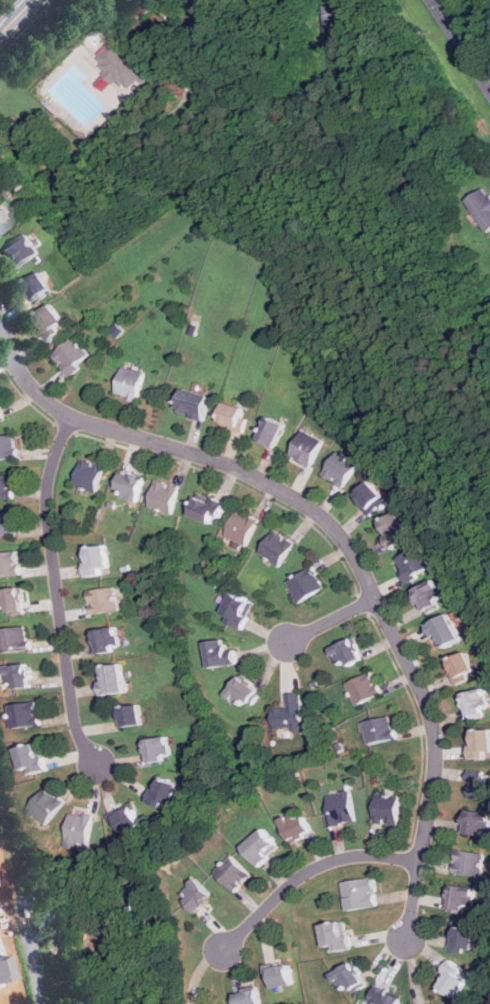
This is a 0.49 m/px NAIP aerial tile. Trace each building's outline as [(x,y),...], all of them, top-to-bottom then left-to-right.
[(325,4),(325,30),(343,30),(343,4),(325,4)] [(95,63),(126,92),(146,70),(115,41),(95,63)] [(487,188),(468,200),(489,231),(489,230),(489,193),(487,188)] [(10,220),(0,209),(0,230),(10,220)] [(2,250),(15,269),(39,253),(26,234),(2,250)] [(36,301),(55,289),(43,271),(24,283),(36,301)] [(71,327),(54,303),(34,318),(52,342),(71,327)] [(94,356),(75,336),(54,355),(72,376),(94,356)] [(138,400),(147,373),(124,366),(116,393),(138,400)] [(206,420),(214,397),(185,387),(177,411),(206,420)] [(250,408),(227,401),(220,423),(243,431),(250,408)] [(260,439),(278,447),(288,423),(270,415),(260,439)] [(325,439),(303,430),(292,456),(313,465),(325,439)] [(21,458),(19,435),(0,437),(0,460),(21,458)] [(324,473),(344,488),(361,465),(341,450),(324,473)] [(97,494),(107,466),(84,458),(74,486),(97,494)] [(146,479),(120,471),(115,486),(123,489),(121,496),(139,502),(146,479)] [(14,499),(14,476),(0,476),(0,499),(14,499)] [(390,501),(374,478),(353,493),(370,516),(390,501)] [(172,514),(180,486),(157,479),(149,507),(172,514)] [(225,503),(199,495),(192,516),(218,524),(225,503)] [(247,546),(259,520),(237,510),(225,536),(247,546)] [(11,512),(0,514),(0,537),(14,535),(11,512)] [(390,548),(414,538),(403,512),(379,522),(390,548)] [(259,551),(277,567),(296,545),(278,529),(259,551)] [(397,558),(409,581),(433,569),(421,546),(397,558)] [(85,547),(85,575),(104,575),(104,568),(110,568),(110,547),(85,547)] [(22,575),(19,551),(0,553),(0,577),(22,575)] [(325,587),(313,567),(287,583),(300,603),(325,587)] [(417,588),(428,614),(450,605),(440,579),(417,588)] [(91,615),(120,611),(117,587),(88,590),(91,615)] [(25,614),(24,588),(0,590),(0,608),(9,607),(9,615),(25,614)] [(232,615),(229,622),(244,628),(255,601),(233,592),(225,612),(232,615)] [(466,640),(454,613),(430,624),(442,651),(466,640)] [(30,650),(28,626),(0,630),(0,653),(30,650)] [(96,631),(100,654),(124,650),(120,627),(96,631)] [(364,659),(356,638),(333,648),(341,668),(364,659)] [(238,651),(228,652),(227,640),(208,642),(210,668),(239,665),(238,651)] [(455,684),(480,676),(472,649),(447,657),(455,684)] [(104,695),(128,693),(126,664),(102,666),(104,695)] [(32,665),(6,665),(6,684),(16,684),(16,688),(32,688),(32,665)] [(354,704),(383,696),(376,673),(348,681),(354,704)] [(241,705),(246,699),(253,705),(263,692),(243,675),(227,694),(241,705)] [(489,715),(489,689),(463,693),(467,718),(489,715)] [(304,730),(303,693),(287,693),(288,708),(275,709),(275,731),(304,730)] [(39,702),(10,704),(11,728),(41,726),(39,702)] [(120,709),(123,728),(148,724),(144,705),(120,709)] [(368,744),(397,739),(393,716),(364,721),(368,744)] [(470,730),(470,759),(489,759),(489,730),(470,730)] [(149,762),(174,762),(174,738),(149,738),(149,762)] [(38,753),(37,745),(18,749),(23,774),(51,769),(47,751),(38,753)] [(470,773),(467,797),(489,800),(489,776),(470,773)] [(149,802),(165,808),(167,803),(176,806),(184,785),(159,775),(149,802)] [(66,802),(46,786),(26,810),(46,826),(66,802)] [(353,791),(328,794),(330,812),(327,813),(329,826),(357,823),(353,791)] [(401,795),(376,794),(374,823),(400,824),(401,795)] [(122,836),(144,824),(133,804),(111,816),(122,836)] [(489,837),(489,832),(489,813),(470,808),(465,831),(489,837)] [(283,816),(295,840),(307,835),(306,832),(315,828),(309,815),(304,817),(300,809),(283,816)] [(65,846),(88,851),(94,814),(71,810),(65,846)] [(244,846),(258,866),(282,849),(268,829),(244,846)] [(485,853),(457,848),(452,872),(480,877),(485,853)] [(253,875),(232,854),(215,871),(236,892),(253,875)] [(184,903),(197,915),(216,896),(198,878),(186,890),(192,895),(184,903)] [(380,907),(376,878),(344,882),(348,911),(380,907)] [(447,910),(470,915),(476,889),(452,884),(447,910)] [(352,949),(346,921),(325,926),(328,943),(332,942),(334,953),(352,949)] [(449,951),(465,953),(466,949),(475,951),(480,928),(454,923),(449,951)] [(335,974),(351,996),(369,983),(353,961),(335,974)] [(451,963),(437,984),(458,998),(472,976),(451,963)] [(275,988),(295,986),(293,965),(273,967),(275,988)] [(377,985),(374,1003),(403,1003),(404,996),(390,994),(392,987),(377,985)] [(264,987),(237,993),(239,1003),(267,1003),(264,987)]
